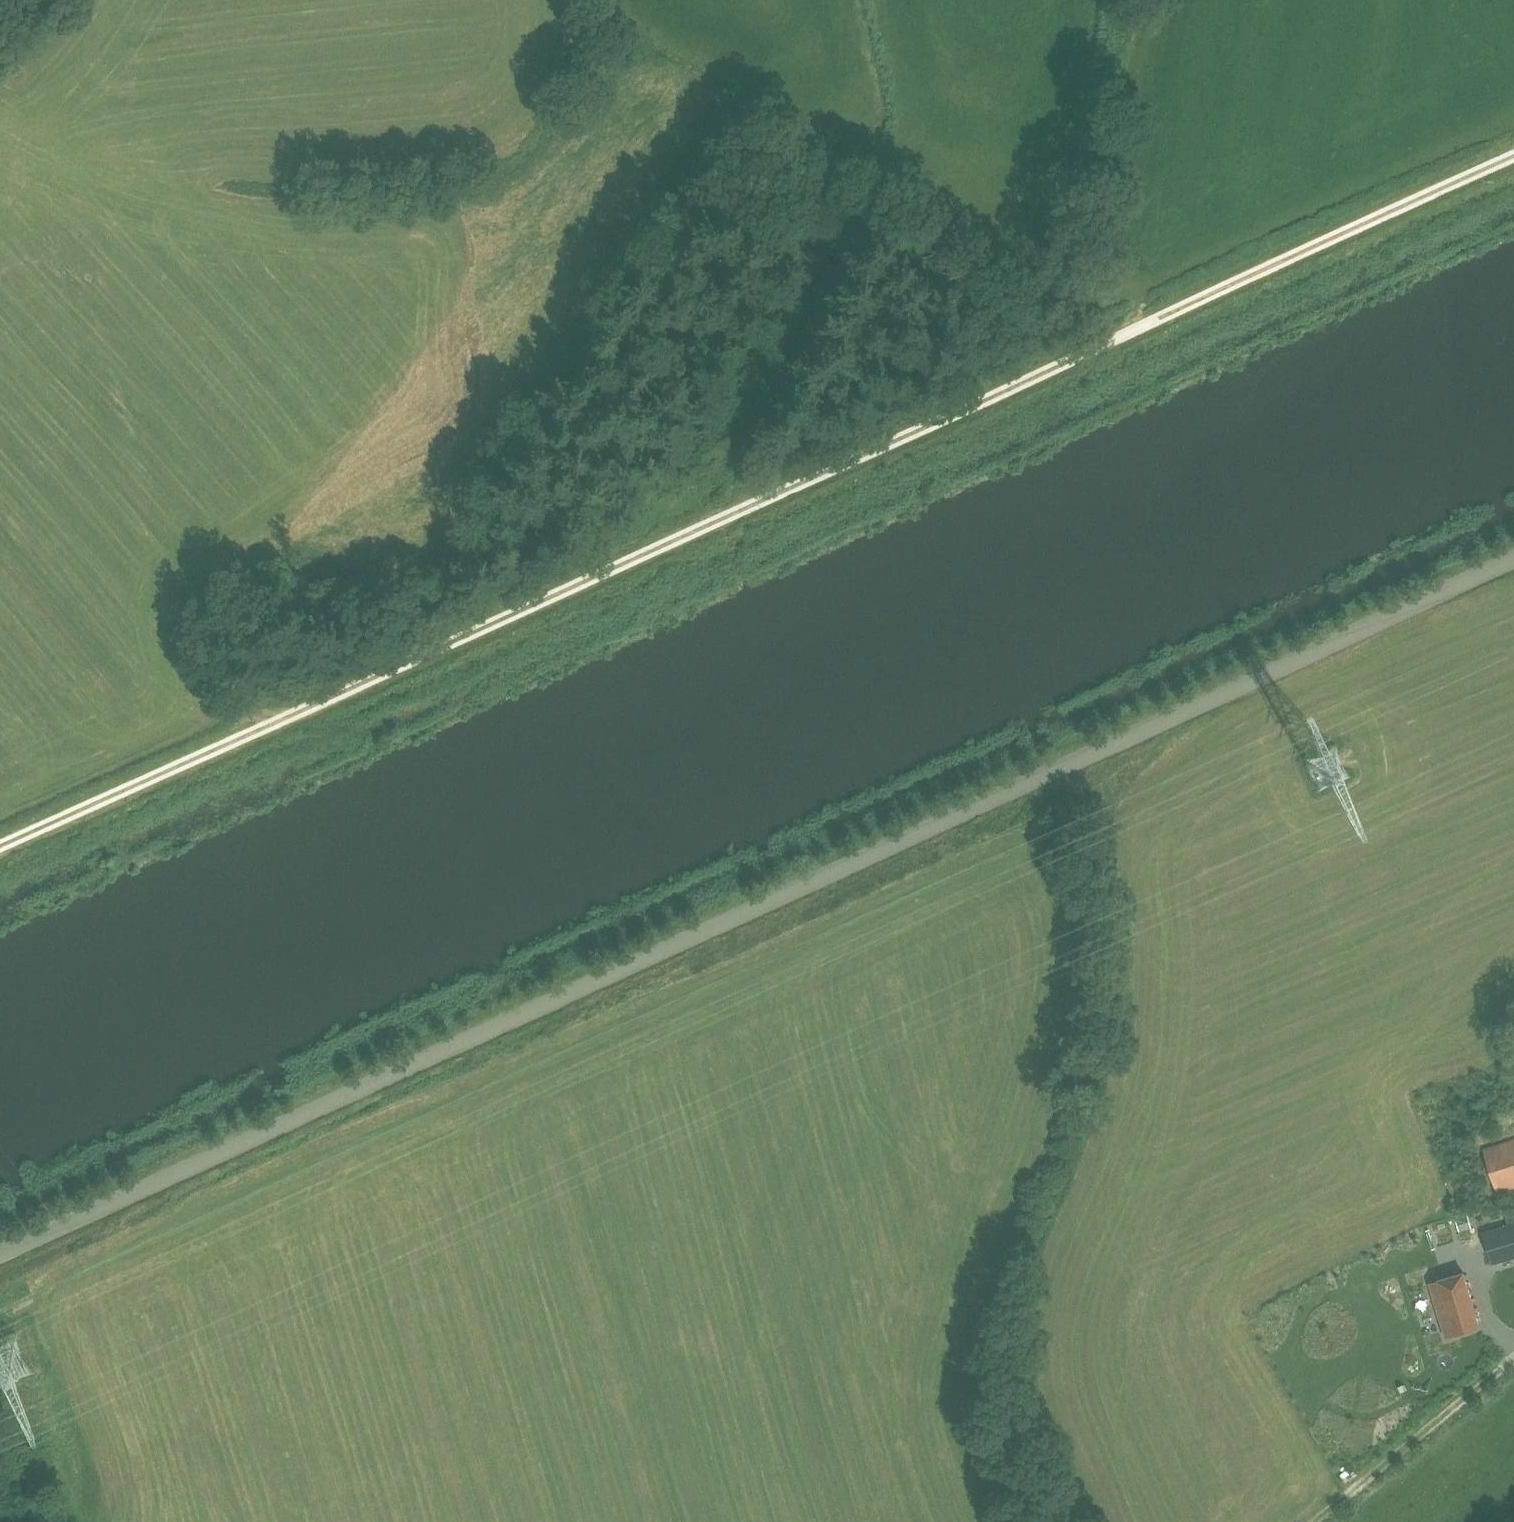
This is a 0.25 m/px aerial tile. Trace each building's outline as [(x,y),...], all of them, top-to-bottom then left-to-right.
[(1485,1148),(1498,1192),(1513,1187),(1513,1139),(1485,1148)] [(1460,1227),(1460,1229),(1461,1229),(1471,1226),(1467,1215),(1457,1218),(1460,1227)] [(1480,1235),(1488,1264),(1513,1256),(1513,1225),(1480,1235)] [(1460,1274),(1428,1284),(1443,1336),(1475,1327),(1460,1274)]
